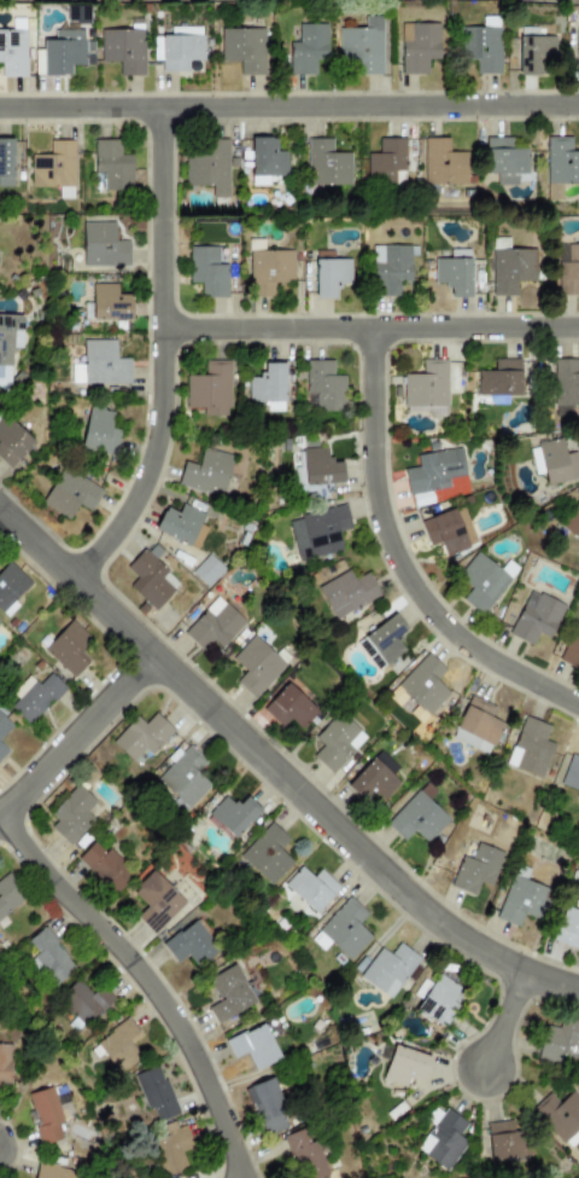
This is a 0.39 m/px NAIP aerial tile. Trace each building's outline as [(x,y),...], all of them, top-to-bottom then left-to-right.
[(381,16),(364,16),(363,29),(339,28),(339,66),(356,66),(356,75),(381,75),(381,16)] [(327,24),(298,24),(298,42),(290,42),(288,75),(315,75),(315,59),(326,60),(327,24)] [(400,24),(400,75),(426,75),(427,59),(438,59),(438,24),(400,24)] [(201,60),(201,28),(169,28),(169,36),(152,36),(152,60),(160,60),(160,71),(187,71),(187,60),(201,60)] [(239,75),(264,75),(263,28),(220,29),(221,62),(239,62),(239,75)] [(519,75),(548,75),(548,62),(554,62),(554,36),(537,36),(537,28),(519,28),(519,75)] [(99,30),(100,62),(118,62),(119,75),(144,75),(142,29),(99,30)] [(1,77),(27,76),(25,30),(0,31),(0,63),(1,77)] [(42,76),(69,76),(69,65),(83,65),(83,52),(92,52),(92,41),(83,41),(83,30),(53,30),(53,40),(42,40),(42,76)] [(571,152),(571,138),(546,137),(546,199),(561,199),(561,184),(578,184),(578,152),(571,152)] [(286,151),(275,151),(275,138),(251,138),(250,186),(268,186),(269,176),(286,176),(286,151)] [(367,153),(368,182),(396,181),(394,173),(404,172),(403,138),(378,139),(378,153),(367,153)] [(467,185),(467,152),(448,152),(448,138),(423,138),(423,185),(467,185)] [(511,138),(482,138),(484,174),(496,174),(497,185),(516,185),(516,174),(527,174),(527,149),(511,149),(511,138)] [(11,187),(12,139),(0,139),(0,187),(11,187)] [(351,153),(332,153),(332,139),(308,139),(308,185),(350,186),(351,153)] [(30,187),(74,187),(74,141),(48,140),(48,155),(30,155),(30,187)] [(93,140),(94,190),(131,190),(130,155),(119,155),(119,140),(93,140)] [(228,141),(186,140),(185,186),(211,186),(211,198),(228,198),(228,141)] [(129,266),(129,240),(115,242),(113,222),(81,222),(82,267),(129,266)] [(516,296),(516,282),(534,282),(534,250),(507,249),(507,239),(492,239),(491,296),(516,296)] [(410,282),(409,245),(372,246),(374,298),(399,297),(399,282),(410,282)] [(556,245),(557,298),(578,298),(578,245),(556,245)] [(189,283),(200,283),(200,297),(227,297),(226,265),(217,265),(217,246),(188,248),(189,283)] [(469,297),(469,249),(450,250),(450,259),(433,259),(433,284),(448,284),(448,298),(469,297)] [(293,250),(250,250),(250,294),(274,295),(274,282),(292,282),(293,250)] [(315,298),(334,297),(334,285),(350,285),(350,260),(326,260),(314,260),(315,298)] [(130,320),(130,295),(116,295),(116,284),(92,284),(92,321),(130,320)] [(0,315),(0,366),(11,366),(11,347),(21,347),(21,315),(0,315)] [(115,341),(82,340),(82,365),(71,365),(71,384),(129,384),(129,358),(115,358),(115,341)] [(403,375),(403,413),(446,412),(445,359),(421,360),(422,375),(403,375)] [(476,371),(476,396),(520,396),(519,359),(493,360),(493,371),(476,371)] [(333,360),(305,361),(306,394),(315,394),(316,412),(345,411),(344,375),(333,376),(333,360)] [(578,373),(578,360),(554,360),(554,406),(578,405),(578,373)] [(204,376),(186,376),(186,408),(203,408),(203,416),(229,416),(230,362),(204,361),(204,376)] [(248,402),(267,402),(267,412),(285,412),(283,362),(263,364),(263,376),(247,376),(248,402)] [(78,447),(113,457),(119,431),(109,428),(112,412),(89,406),(78,447)] [(8,469),(34,442),(6,417),(0,424),(0,461),(8,469)] [(533,475),(543,474),(544,484),(578,479),(578,472),(575,452),(563,454),(561,440),(528,446),(533,475)] [(404,469),(411,507),(433,503),(431,491),(467,483),(460,447),(416,455),(417,466),(404,469)] [(232,455),(201,448),(197,465),(182,462),(176,487),(222,497),(232,455)] [(340,462),(331,463),(331,448),(303,448),(303,484),(341,483),(340,462)] [(103,491),(63,468),(41,504),(68,521),(77,504),(89,511),(103,491)] [(558,524),(578,542),(578,501),(558,524)] [(153,529),(187,547),(204,515),(182,503),(176,513),(164,507),(153,529)] [(420,521),(429,546),(439,542),(444,557),(476,545),(462,505),(420,521)] [(287,518),(297,561),(341,551),(338,533),(351,529),(346,506),(287,518)] [(127,569),(135,578),(127,586),(153,610),(179,584),(153,559),(160,551),(151,542),(127,569)] [(461,597),(479,614),(510,580),(476,551),(455,576),(468,588),(461,597)] [(223,569),(207,555),(191,573),(206,587),(223,569)] [(6,617),(17,605),(13,602),(30,582),(7,562),(0,570),(0,612),(6,617)] [(379,597),(367,573),(353,579),(349,570),(316,586),(333,620),(379,597)] [(563,604),(530,588),(508,636),(531,645),(537,633),(549,638),(563,604)] [(201,650),(211,640),(221,648),(245,622),(217,597),(183,633),(201,650)] [(376,671),(404,651),(397,639),(405,633),(394,616),(357,642),(376,671)] [(578,619),(557,661),(578,672),(578,619)] [(70,621),(92,639),(75,656),(84,665),(72,678),(42,650),(70,621)] [(244,672),(234,681),(252,700),(285,667),(255,636),(230,658),(244,672)] [(404,697),(426,718),(449,694),(435,680),(445,671),(426,652),(388,694),(399,703),(404,697)] [(65,689),(49,673),(36,685),(29,677),(5,702),(28,725),(65,689)] [(317,712),(286,683),(262,709),(281,727),(288,719),(300,730),(317,712)] [(502,724),(490,718),(495,707),(469,696),(450,738),(489,755),(502,724)] [(365,738),(338,712),(314,738),(322,745),(312,756),(332,774),(365,738)] [(144,748),(151,755),(172,730),(154,713),(144,725),(135,716),(111,742),(131,761),(144,748)] [(12,727),(0,716),(0,739),(12,727)] [(552,743),(544,741),(549,725),(522,716),(508,766),(543,777),(552,743)] [(187,809),(210,785),(197,772),(206,762),(188,745),(156,779),(187,809)] [(578,792),(578,757),(569,754),(558,785),(578,792)] [(347,784),(374,808),(398,782),(373,758),(347,784)] [(57,820),(49,829),(69,846),(93,820),(86,813),(95,802),(76,784),(49,813),(57,820)] [(449,819),(416,790),(385,824),(403,841),(413,831),(427,843),(449,819)] [(207,814),(233,838),(259,811),(245,797),(236,806),(224,795),(207,814)] [(288,840),(270,822),(238,857),(270,886),(292,863),(279,849),(288,840)] [(106,849),(104,852),(92,841),(76,858),(113,893),(131,872),(106,849)] [(503,853),(476,842),(469,859),(462,855),(449,887),(473,896),(479,882),(490,887),(503,853)] [(283,884),(314,915),(339,888),(320,869),(311,877),(300,867),(283,884)] [(134,915),(152,934),(185,904),(153,870),(130,892),(144,906),(134,915)] [(28,898),(0,920),(0,879),(7,874),(28,898)] [(517,928),(522,915),(539,921),(551,890),(511,875),(495,918),(517,928)] [(349,961),(370,938),(357,924),(367,915),(349,898),(310,939),(322,951),(329,944),(349,961)] [(563,906),(551,941),(578,950),(578,945),(578,911),(563,906)] [(162,945),(176,963),(186,954),(195,968),(217,950),(193,919),(162,945)] [(33,957),(55,986),(76,968),(42,927),(27,940),(37,953),(33,957)] [(417,956),(397,944),(391,954),(378,947),(359,980),(392,999),(417,956)] [(215,1022),(253,1005),(236,965),(207,977),(217,1002),(207,1006),(215,1022)] [(451,1003),(460,986),(434,974),(415,1012),(446,1028),(457,1005),(451,1003)] [(83,1028),(113,999),(100,985),(90,994),(77,979),(55,999),(83,1028)] [(558,1019),(557,1023),(544,1021),(538,1060),(558,1063),(558,1056),(578,1059),(578,1021),(558,1019)] [(140,1060),(130,1043),(140,1037),(129,1020),(95,1040),(116,1074),(140,1060)] [(227,1041),(234,1057),(246,1052),(256,1070),(280,1058),(262,1023),(227,1041)] [(0,1044),(0,1085),(11,1085),(10,1044),(0,1044)] [(429,1057),(393,1045),(381,1079),(404,1087),(408,1077),(421,1081),(429,1057)] [(179,1114),(158,1063),(131,1074),(147,1110),(152,1109),(157,1122),(179,1114)] [(245,1087),(264,1136),(288,1126),(269,1078),(245,1087)] [(40,1145),(62,1141),(58,1121),(60,1121),(52,1089),(28,1095),(40,1145)] [(531,1109),(562,1143),(578,1127),(578,1098),(572,1090),(557,1103),(548,1092),(531,1109)] [(467,1124),(445,1108),(415,1149),(446,1172),(467,1143),(457,1136),(467,1124)] [(486,1124),(490,1160),(515,1156),(516,1161),(532,1160),(528,1131),(513,1132),(511,1121),(486,1124)] [(194,1148),(185,1125),(176,1128),(175,1124),(145,1136),(163,1177),(188,1167),(182,1153),(194,1148)] [(299,1177),(319,1177),(326,1176),(308,1126),(283,1136),(299,1177)] [(76,1171),(37,1162),(34,1177),(75,1177),(76,1171)]
